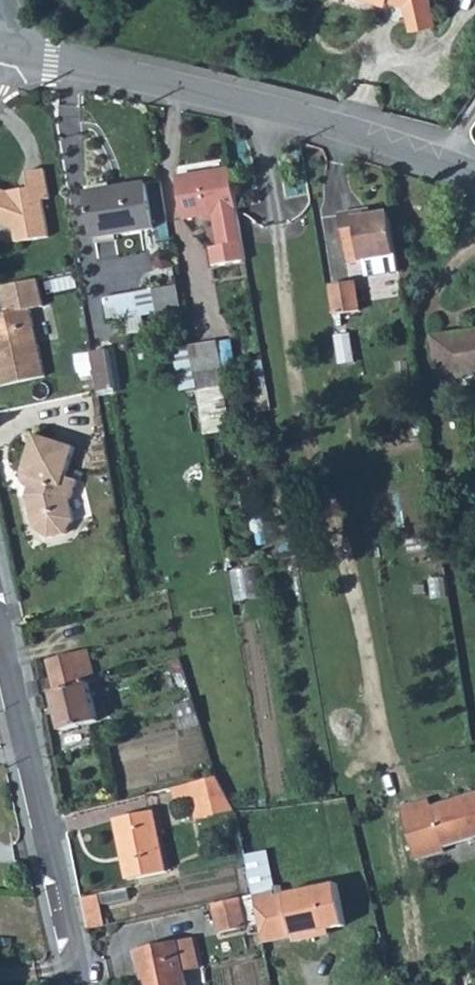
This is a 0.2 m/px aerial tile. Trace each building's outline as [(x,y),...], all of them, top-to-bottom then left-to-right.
[(385,5),(386,1),(406,7),(410,29),(434,25),(429,0),(370,0),(385,5)] [(3,215),(11,220),(14,241),(47,235),(41,197),(47,196),(43,167),(24,170),(28,192),(16,194),(0,189),(0,218),(3,215)] [(245,263),(229,171),(176,181),(184,222),(216,217),(221,248),(208,250),(212,268),(245,263)] [(146,188),(87,198),(95,242),(153,232),(146,188)] [(354,218),(353,212),(338,215),(346,262),(366,258),(369,275),(397,270),(388,212),(369,215),(354,218)] [(182,311),(175,272),(148,277),(151,293),(153,292),(157,315),(182,311)] [(0,312),(0,383),(41,374),(27,308),(41,305),(35,279),(0,286),(0,294),(4,311),(0,312)] [(354,280),(329,285),(334,314),(359,310),(354,280)] [(433,337),(440,380),(474,375),(474,331),(433,337)] [(217,345),(188,349),(196,393),(218,390),(215,373),(221,372),(217,345)] [(107,351),(90,354),(96,390),(97,393),(114,390),(107,351)] [(218,390),(196,393),(201,425),(228,421),(223,389),(218,390)] [(32,434),(19,479),(27,485),(24,491),(32,525),(48,535),(63,534),(73,518),(69,499),(75,478),(64,474),(71,445),(32,434)] [(262,566),(234,567),(236,597),(264,596),(262,566)] [(86,650),(49,660),(56,690),(52,691),(62,730),(97,720),(87,682),(93,680),(86,650)] [(200,723),(193,700),(173,707),(179,729),(200,723)] [(215,774),(188,781),(193,798),(198,818),(234,810),(215,774)] [(176,802),(193,798),(188,781),(171,786),(176,802)] [(399,808),(400,809),(416,859),(445,850),(443,845),(474,835),(474,791),(430,805),(428,798),(399,808)] [(151,809),(114,817),(127,878),(164,870),(151,809)] [(273,889),(252,893),(258,923),(262,939),(292,932),(293,937),(314,933),(313,929),(328,925),(344,922),(335,883),(274,895),(273,889)] [(252,893),(237,896),(243,926),(258,923),(252,893)] [(96,894),(79,897),(86,927),(103,924),(96,894)] [(237,896),(212,901),(220,931),(243,926),(237,896)] [(328,925),(313,929),(314,933),(329,930),(328,925)] [(188,937),(175,939),(182,971),(196,968),(188,937)] [(175,939),(136,948),(144,984),(185,984),(182,971),(175,939)]
